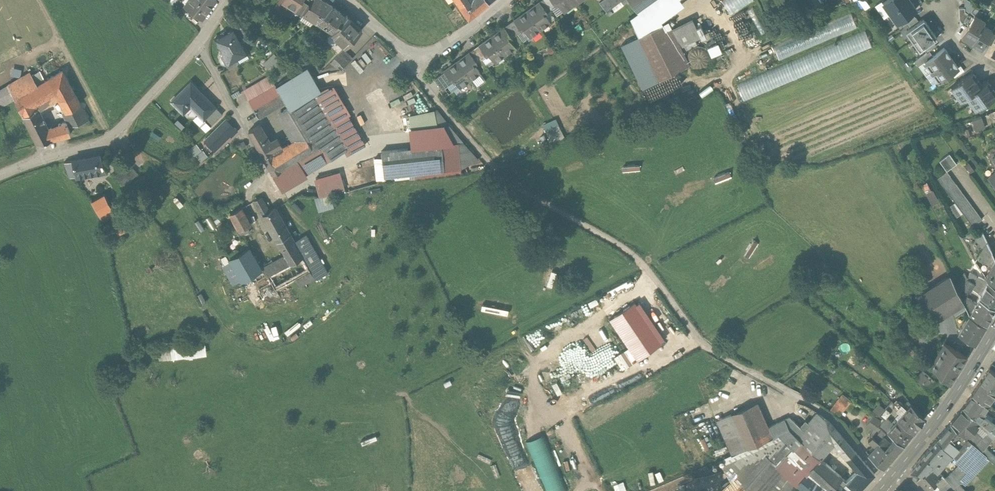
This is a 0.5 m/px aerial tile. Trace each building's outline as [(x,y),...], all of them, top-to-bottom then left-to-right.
[(179,10),(185,5),(180,0),(172,0),(171,1),(179,10)] [(185,5),(203,18),(216,0),(189,0),(185,5)] [(295,7),(284,0),(280,0),(276,7),(290,16),(295,7)] [(322,0),(314,0),(310,6),(309,5),(304,13),(315,20),(326,3),(322,0)] [(488,3),(486,0),(456,0),(469,19),(488,3)] [(547,13),(552,9),(550,7),(545,0),(542,0),(539,2),(547,13)] [(574,3),(572,0),(553,0),(555,4),(557,2),(564,10),(574,3)] [(600,2),(607,12),(623,0),(602,0),(600,2)] [(663,26),(660,23),(682,6),(677,0),(655,0),(638,12),(629,18),(639,38),(663,26)] [(638,12),(655,0),(630,0),(638,12)] [(731,14),(755,1),(754,0),(723,0),(731,14)] [(889,16),(910,1),(910,0),(888,0),(883,4),(886,8),(885,10),(889,16)] [(916,9),(910,1),(889,16),(892,20),(894,19),(897,23),(911,13),(916,9)] [(304,13),(309,5),(303,2),(294,12),(302,17),(304,13)] [(528,13),(541,31),(551,23),(544,14),(547,13),(539,2),(534,5),(535,7),(528,13)] [(348,16),(326,3),(315,20),(333,31),(347,16),(348,16)] [(973,17),(965,12),(965,8),(959,8),(959,19),(962,24),(967,27),(973,17)] [(315,20),(304,13),(302,17),(300,20),(310,26),(315,20)] [(541,31),(528,13),(520,18),(519,17),(514,20),(521,31),(524,29),(530,38),(541,31)] [(761,33),(765,31),(755,13),(751,15),(761,33)] [(900,28),(906,24),(915,18),(911,13),(897,23),(900,28)] [(985,21),(974,15),(973,17),(967,27),(961,37),(971,43),(982,25),(985,21)] [(362,31),(347,16),(333,31),(331,33),(345,47),(362,31)] [(854,17),(774,42),(778,56),(858,31),(854,17)] [(909,29),(919,22),(915,17),(915,18),(906,24),(909,29)] [(693,18),(674,28),(682,46),(702,36),(693,18)] [(930,29),(923,19),(919,22),(909,29),(905,32),(912,42),(930,29)] [(517,34),(521,31),(514,20),(509,24),(517,34)] [(233,29),(233,28),(240,40),(248,35),(236,21),(230,24),(233,29)] [(671,22),(663,26),(639,38),(660,82),(692,66),(682,46),(674,28),(671,22)] [(512,38),(517,34),(509,24),(504,27),(512,38)] [(982,25),(971,43),(982,49),(986,43),(992,31),(982,25)] [(493,38),(505,56),(516,48),(509,40),(512,38),(504,27),(499,31),(500,32),(493,38)] [(994,39),(994,27),(992,31),(986,43),(991,46),(993,42),(994,39)] [(240,40),(233,28),(233,29),(215,38),(223,53),(221,55),(219,59),(222,63),(226,64),(237,58),(247,53),(240,40)] [(937,39),(930,29),(912,42),(919,51),(923,49),(933,42),(937,39)] [(322,43),(327,38),(319,31),(315,35),(317,37),(316,38),(319,41),(317,43),(320,45),(322,43)] [(868,34),(737,80),(743,97),(874,51),(868,34)] [(505,56),(493,38),(485,44),(483,42),(479,45),(486,56),(489,54),(495,63),(505,56)] [(926,53),(929,51),(936,47),(933,42),(923,49),(926,53)] [(486,56),(479,45),(474,49),(481,60),(486,56)] [(689,59),(690,63),(693,65),(696,67),(699,68),(702,68),(706,66),(708,64),(710,62),(712,58),(712,55),(711,52),(709,49),(706,46),(703,45),(700,45),(696,45),(693,47),(691,50),(689,53),(689,56),(689,59)] [(951,58),(944,48),(933,56),(924,62),(931,72),(951,58)] [(342,49),(333,58),(339,64),(342,67),(352,58),(342,49)] [(481,60),(474,49),(469,52),(477,63),(481,60)] [(924,62),(933,56),(929,51),(926,53),(915,62),(918,67),(924,62)] [(265,60),(272,67),(281,60),(274,52),(265,60)] [(469,52),(456,61),(470,81),(481,74),(474,65),(477,63),(469,52)] [(240,64),(237,58),(226,64),(229,70),(240,64)] [(339,64),(333,58),(329,62),(335,69),(339,64)] [(958,68),(951,58),(931,72),(938,82),(951,73),(958,68)] [(470,81),(456,61),(444,71),(451,81),(454,80),(460,88),(470,81)] [(960,66),(958,68),(951,73),(954,78),(964,71),(960,66)] [(314,93),(320,90),(307,67),(276,85),(285,102),(286,102),(289,108),(314,93)] [(31,73),(39,85),(47,81),(39,68),(31,73)] [(57,94),(70,85),(63,71),(47,81),(39,85),(16,99),(16,100),(24,116),(39,109),(40,105),(57,94)] [(39,85),(31,73),(9,86),(16,99),(39,85)] [(972,73),(951,88),(961,102),(966,97),(976,110),(994,97),(994,93),(987,81),(981,85),(972,73)] [(249,101),(276,85),(270,75),(243,90),(249,101)] [(216,107),(191,81),(171,101),(183,113),(193,103),(202,112),(199,114),(204,119),(216,107)] [(314,93),(347,151),(349,154),(364,145),(346,116),(349,114),(331,84),(320,90),(314,93)] [(57,94),(63,105),(67,113),(67,114),(68,114),(68,123),(69,125),(76,124),(89,121),(70,85),(57,94)] [(258,118),(285,102),(276,85),(249,101),(258,118)] [(16,100),(16,99),(9,86),(0,91),(0,109),(16,100)] [(275,157),(266,162),(273,175),(297,161),(305,175),(347,151),(314,93),(289,108),(280,113),(296,141),(290,144),(283,148),(273,154),(275,157)] [(40,105),(39,109),(42,117),(63,105),(57,94),(40,105)] [(223,114),(216,107),(204,119),(211,126),(223,114)] [(55,138),(52,129),(48,129),(42,117),(39,109),(24,116),(38,143),(55,138)] [(411,135),(437,129),(436,128),(433,110),(407,115),(411,135)] [(433,110),(436,128),(449,125),(437,110),(433,110)] [(274,117),(290,144),(296,141),(280,113),(274,117)] [(205,132),(211,126),(204,119),(199,114),(193,120),(205,132)] [(984,117),(973,119),(975,130),(986,128),(984,117)] [(226,120),(219,126),(229,137),(231,138),(237,131),(226,120)] [(52,129),(55,138),(71,134),(69,125),(68,123),(59,126),(52,129)] [(560,125),(548,128),(551,141),(563,138),(560,125)] [(229,137),(219,126),(203,143),(213,153),(229,137)] [(273,154),(283,148),(278,139),(271,142),(265,131),(263,132),(260,126),(249,132),(266,162),(275,157),(273,154)] [(458,143),(460,168),(485,165),(466,142),(458,143)] [(458,143),(443,145),(445,170),(460,168),(458,143)] [(193,157),(200,152),(195,145),(188,150),(193,157)] [(384,177),(393,176),(445,170),(443,145),(382,151),(382,158),(384,177)] [(195,157),(200,163),(207,157),(202,151),(195,157)] [(659,158),(660,164),(677,161),(676,155),(659,158)] [(939,162),(946,172),(956,164),(949,155),(939,162)] [(100,156),(72,161),(76,176),(106,170),(100,156)] [(374,178),(384,177),(382,158),(372,159),(374,178)] [(70,177),(76,176),(72,161),(65,163),(70,177)] [(297,161),(273,175),(281,189),(305,175),(297,161)] [(461,174),(460,168),(445,170),(393,176),(394,181),(461,174)] [(313,179),(318,196),(344,190),(340,172),(313,179)] [(981,219),(946,172),(938,179),(972,226),(981,219)] [(106,195),(93,202),(99,213),(103,220),(115,214),(106,195)] [(263,215),(269,213),(261,199),(254,201),(263,215)] [(251,224),(242,208),(230,214),(239,231),(251,224)] [(277,239),(289,233),(275,209),(269,213),(263,215),(277,239)] [(120,223),(114,226),(119,234),(125,231),(120,223)] [(302,255),(295,243),(289,233),(277,239),(286,255),(290,261),(302,255)] [(990,265),(992,260),(981,234),(976,238),(983,247),(977,257),(990,265)] [(304,238),(295,243),(302,255),(310,269),(312,273),(321,268),(304,238)] [(260,267),(249,248),(230,259),(242,280),(261,269),(267,275),(277,269),(273,262),(272,260),(260,267)] [(296,277),(310,269),(302,255),(290,261),(277,269),(267,275),(276,289),(296,277)] [(290,261),(286,255),(273,262),(277,269),(290,261)] [(994,263),(992,260),(990,265),(988,268),(990,269),(985,279),(987,284),(994,288),(994,264),(994,263)] [(315,277),(312,273),(310,269),(296,277),(301,285),(315,277)] [(971,272),(967,280),(974,284),(979,276),(971,272)] [(961,300),(950,276),(918,296),(930,319),(961,300)] [(974,284),(967,280),(962,289),(969,294),(974,284)] [(987,284),(979,299),(994,308),(994,288),(987,284)] [(994,308),(979,299),(969,316),(985,325),(994,308)] [(634,302),(609,318),(637,360),(662,343),(634,302)] [(974,343),(985,325),(969,316),(958,334),(974,343)] [(923,323),(915,332),(924,341),(933,332),(923,323)] [(950,385),(967,356),(944,343),(939,351),(943,353),(933,369),(939,374),(950,385)] [(981,381),(994,391),(994,373),(989,369),(981,381)] [(950,385),(939,374),(931,383),(928,380),(922,386),(936,400),(950,385)] [(972,394),(987,405),(991,398),(994,401),(994,391),(981,381),(972,394)] [(831,409),(840,415),(851,400),(842,394),(831,409)] [(972,394),(968,400),(976,406),(985,412),(989,407),(987,405),(972,394)] [(963,407),(990,429),(994,432),(994,420),(993,419),(991,422),(987,419),(985,420),(981,417),(985,412),(976,406),(968,400),(963,407)] [(904,415),(908,410),(901,404),(898,407),(892,401),(887,407),(894,412),(897,409),(904,415)] [(909,420),(905,425),(913,431),(923,417),(913,404),(908,410),(904,415),(909,420)] [(730,415),(717,421),(732,456),(745,451),(741,440),(764,430),(753,406),(731,416),(730,415)] [(990,429),(963,407),(950,423),(961,432),(967,438),(969,440),(972,437),(968,434),(972,429),(976,424),(987,433),(990,429)] [(868,426),(874,431),(878,427),(883,421),(871,413),(864,421),(868,425),(868,426)] [(789,431),(799,440),(836,473),(847,460),(846,459),(854,452),(828,421),(818,414),(803,430),(790,418),(764,430),(741,440),(745,451),(789,431)] [(889,432),(894,437),(903,445),(913,432),(913,431),(905,425),(899,419),(889,432)] [(950,423),(936,440),(952,455),(959,447),(953,442),(961,432),(950,423)] [(874,431),(871,434),(872,435),(893,456),(903,445),(894,437),(890,442),(884,436),(886,434),(878,427),(874,431)] [(990,459),(994,464),(994,459),(978,443),(982,438),(972,429),(968,434),(972,437),(969,440),(990,459)] [(990,429),(987,433),(986,434),(994,440),(994,438),(994,432),(990,429)] [(730,482),(736,477),(747,490),(784,490),(793,480),(783,472),(784,471),(777,465),(787,454),(792,447),(799,440),(789,431),(745,451),(732,456),(719,463),(730,482)] [(961,432),(953,442),(959,447),(967,438),(961,432)] [(545,433),(527,440),(546,490),(564,490),(567,490),(545,433)] [(883,467),(893,456),(872,435),(868,440),(875,447),(868,454),(883,467)] [(990,459),(969,440),(967,438),(959,447),(952,455),(957,460),(957,461),(961,465),(967,471),(959,479),(961,482),(965,486),(990,459)] [(808,473),(826,489),(830,485),(839,476),(836,473),(799,440),(792,447),(787,454),(808,472),(808,473)] [(936,440),(923,454),(932,464),(936,469),(952,455),(936,440)] [(856,490),(858,490),(874,474),(854,452),(846,459),(847,460),(857,472),(846,482),(856,490)] [(826,489),(808,473),(808,472),(787,454),(777,465),(784,471),(783,472),(793,480),(805,490),(824,490),(826,489)] [(917,462),(910,471),(917,478),(932,464),(923,454),(917,462)] [(932,464),(917,478),(928,490),(936,483),(934,480),(941,475),(936,469),(932,464)] [(967,471),(961,465),(944,478),(948,483),(949,482),(954,489),(961,482),(959,479),(967,471)] [(736,477),(730,482),(719,490),(747,490),(736,477)]
